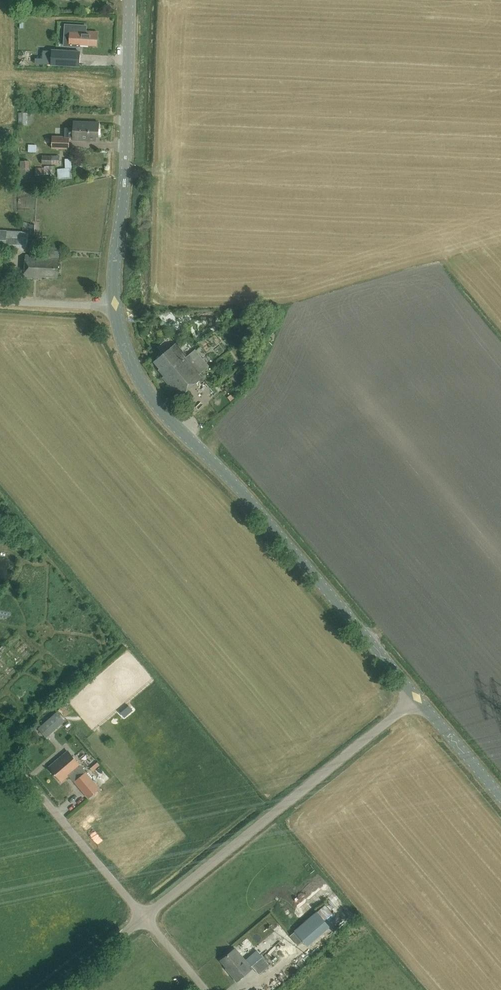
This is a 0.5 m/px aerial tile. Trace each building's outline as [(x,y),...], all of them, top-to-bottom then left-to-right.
[(97,45),(98,32),(71,30),(70,44),(97,45)] [(80,52),(52,50),(51,65),(79,66),(80,52)] [(70,137),(73,137),(73,140),(96,141),(96,137),(98,137),(99,122),(74,121),(74,128),(65,128),(65,137),(53,136),(52,148),(69,149),(70,137)] [(42,156),(42,164),(59,164),(59,156),(42,156)] [(58,179),(72,178),(71,159),(65,159),(65,168),(57,169),(58,179)] [(29,161),(20,161),(21,183),(35,182),(35,177),(34,177),(34,175),(32,175),(32,173),(30,173),(30,169),(29,169),(29,161)] [(35,168),(35,175),(54,173),(53,165),(44,166),(44,167),(35,168)] [(27,239),(6,238),(6,231),(0,231),(0,249),(8,250),(8,249),(26,250),(27,239)] [(58,277),(59,259),(44,258),(44,256),(26,255),(25,278),(35,278),(35,277),(39,278),(39,279),(43,279),(43,277),(58,277)] [(215,332),(207,338),(217,353),(226,347),(215,332)] [(201,373),(209,366),(195,350),(187,356),(176,343),(154,362),(160,369),(159,370),(164,376),(163,377),(180,397),(204,377),(201,373)] [(38,729),(46,738),(51,733),(43,724),(38,729)] [(101,788),(87,772),(70,752),(65,756),(64,755),(50,767),(63,781),(70,775),(89,798),(101,788)] [(295,932),(303,941),(325,921),(317,912),(295,932)] [(222,960),(231,970),(230,971),(238,981),(252,969),(235,949),(222,960)] [(270,966),(263,957),(252,966),(259,975),(270,966)]
